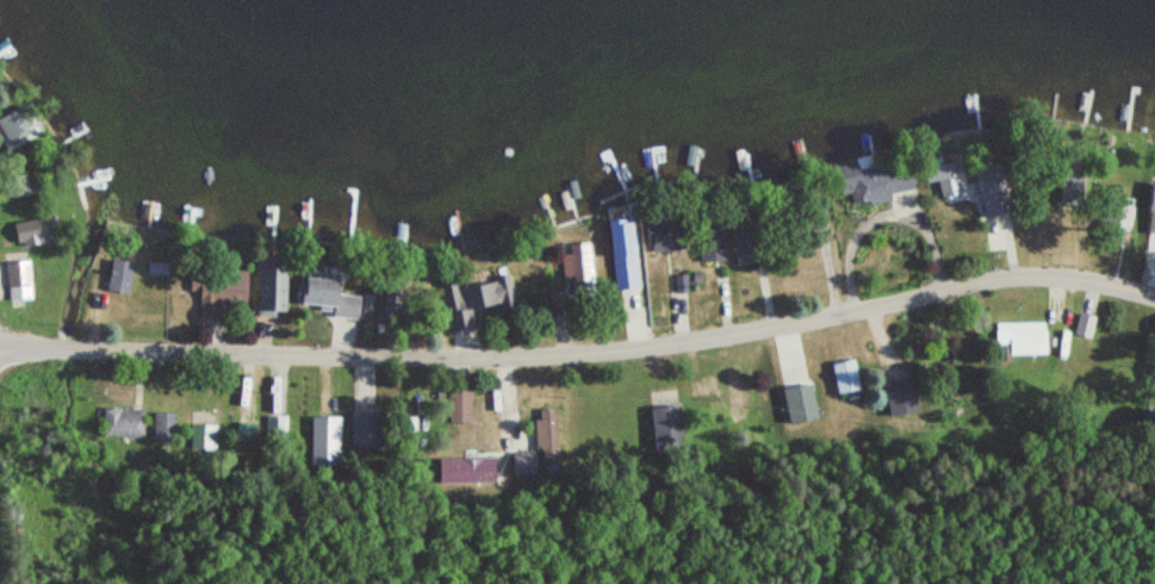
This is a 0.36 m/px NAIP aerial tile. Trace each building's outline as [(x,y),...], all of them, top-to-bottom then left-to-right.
[(21,108),(0,116),(0,126),(8,144),(32,134),(21,108)] [(854,159),(860,198),(916,189),(913,170),(879,176),(875,155),(854,159)] [(933,184),(938,199),(960,192),(950,160),(919,170),(924,186),(933,184)] [(971,171),(977,196),(1002,191),(996,165),(971,171)] [(1074,201),(1076,174),(1058,173),(1056,200),(1074,201)] [(4,179),(8,200),(30,195),(26,174),(4,179)] [(1129,223),(1129,197),(1103,197),(1103,223),(1129,223)] [(611,292),(638,290),(633,219),(605,222),(611,292)] [(698,263),(723,263),(723,219),(697,220),(698,263)] [(756,219),(733,219),(733,266),(756,266),(756,219)] [(686,220),(645,221),(646,254),(687,253),(686,220)] [(11,245),(45,245),(45,222),(11,222),(11,245)] [(565,292),(593,291),(591,245),(563,246),(565,292)] [(133,263),(109,260),(106,292),(130,295),(133,263)] [(7,264),(7,303),(31,303),(31,264),(7,264)] [(287,270),(257,270),(257,317),(287,317),(287,270)] [(249,306),(249,272),(218,272),(218,306),(249,306)] [(510,275),(444,284),(450,331),(477,328),(476,317),(514,312),(510,275)] [(330,316),(371,320),(374,295),(334,292),(335,282),(297,279),(295,307),(331,310),(330,316)] [(1094,318),(1078,315),(1073,338),(1089,341),(1094,318)] [(999,358),(1044,358),(1044,325),(999,325),(999,358)] [(858,393),(853,360),(830,364),(836,397),(858,393)] [(891,420),(921,413),(912,376),(883,383),(891,420)] [(809,377),(791,380),(792,388),(782,390),(788,426),(817,421),(809,377)] [(471,424),(471,390),(452,390),(452,424),(471,424)] [(145,409),(103,409),(103,439),(145,439),(145,409)] [(556,462),(556,410),(538,410),(538,462),(556,462)] [(219,413),(192,413),(192,452),(219,452),(219,413)] [(177,415),(155,415),(155,444),(177,444),(177,415)] [(381,417),(356,417),(356,452),(381,452),(381,417)] [(343,419),(315,419),(315,467),(343,467),(343,419)] [(286,422),(274,421),(273,437),(285,438),(286,422)] [(256,424),(240,425),(241,447),(257,446),(256,424)] [(513,454),(513,477),(538,477),(538,454),(513,454)] [(494,460),(449,460),(449,481),(494,481),(494,460)]
